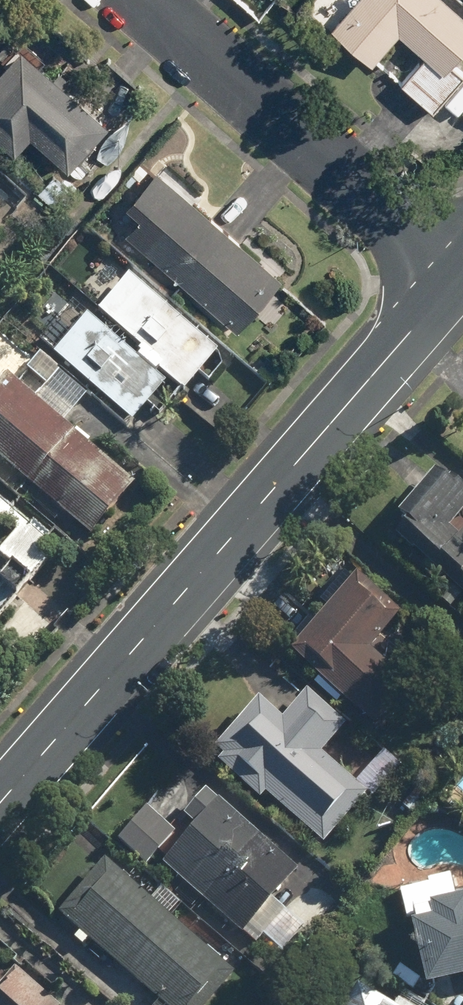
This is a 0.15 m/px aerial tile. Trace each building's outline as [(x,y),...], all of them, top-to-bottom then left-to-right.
[(307,11),(372,65),(398,33),(425,56),(402,84),(435,111),(462,77),(462,73),(453,64),(462,51),(462,13),(447,0),(317,0),(307,11)] [(0,37),(0,140),(14,152),(31,134),(68,168),(109,123),(7,30),(0,37)] [(140,217),(126,232),(238,330),(282,279),(157,169),(125,204),(140,217)] [(74,193),(52,174),(37,191),(59,211),(74,193)] [(102,300),(55,354),(133,422),(147,406),(158,416),(182,389),(186,392),(200,375),(208,382),(228,360),(109,257),(85,285),(102,300)] [(91,537),(136,485),(63,423),(86,397),(55,370),(33,396),(7,374),(0,383),(0,459),(91,537)] [(391,531),(451,585),(437,599),(448,609),(462,595),(462,596),(462,540),(461,538),(462,536),(462,502),(429,472),(392,512),(401,520),(391,531)] [(15,599),(28,583),(45,562),(34,553),(45,540),(0,503),(0,524),(2,522),(16,534),(0,553),(0,559),(10,567),(0,579),(0,617),(15,599)] [(405,624),(349,572),(318,605),(324,610),(312,622),(308,618),(283,645),(318,677),(312,684),(335,705),(342,697),(372,725),(409,684),(377,654),(405,624)] [(257,695),(206,752),(257,802),(264,794),(321,845),(367,793),(321,752),(345,725),(307,691),(283,718),(257,695)] [(144,867),(153,857),(255,942),(284,907),(273,899),(297,870),(202,791),(170,829),(145,808),(116,843),(144,867)] [(57,911),(164,1004),(207,1004),(234,974),(103,859),(57,911)] [(399,890),(420,989),(462,980),(462,899),(462,897),(452,899),(448,879),(399,890)] [(12,965),(0,981),(0,1004),(57,1004),(59,1003),(12,965)] [(356,982),(342,1004),(397,1004),(356,982)]
